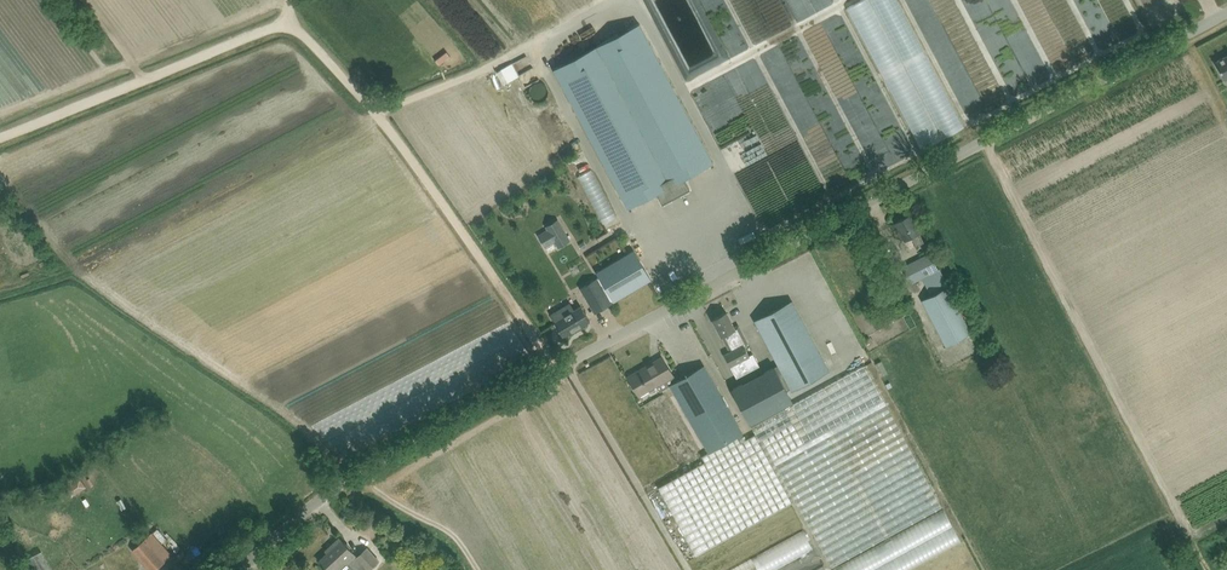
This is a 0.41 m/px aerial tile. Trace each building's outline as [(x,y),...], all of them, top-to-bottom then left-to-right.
[(854,8),(922,153),(972,129),(929,37),(921,40),(902,0),(872,0),(854,8)] [(640,24),(554,70),(628,208),(656,193),(662,204),(673,197),(673,196),(678,193),(679,195),(690,189),(684,178),(713,163),(640,24)] [(588,35),(591,42),(599,38),(601,42),(607,39),(602,28),(588,35)] [(1226,79),(1226,55),(1215,61),(1225,80),(1226,79)] [(518,65),(523,75),(537,68),(532,58),(518,65)] [(526,77),(530,84),(541,78),(537,70),(526,77)] [(605,225),(620,217),(596,171),(582,179),(605,225)] [(916,246),(924,242),(910,215),(896,222),(905,240),(911,236),(916,246)] [(547,229),(538,235),(541,241),(551,235),(559,247),(570,240),(558,220),(546,227),(547,229)] [(655,246),(664,241),(661,235),(652,240),(655,246)] [(591,282),(580,288),(595,313),(646,283),(651,280),(634,249),(596,272),(599,277),(597,278),(591,282)] [(930,253),(902,267),(910,284),(919,279),(938,269),(935,264),(930,253)] [(916,283),(910,285),(914,293),(920,290),(916,283)] [(946,346),(971,333),(967,325),(948,287),(928,297),(922,300),(946,346)] [(792,390),(829,371),(792,301),(755,321),(792,390)] [(551,315),(563,336),(590,321),(581,306),(563,317),(559,311),(551,315)] [(721,336),(724,335),(732,350),(724,355),(736,378),(759,366),(753,354),(750,356),(744,345),(747,343),(742,332),(738,334),(727,312),(712,319),(721,336)] [(837,339),(844,365),(863,360),(857,335),(837,339)] [(629,376),(628,376),(639,395),(656,385),(659,391),(670,385),(709,452),(701,456),(704,462),(657,487),(695,556),(794,502),(795,502),(831,568),(943,508),(865,364),(752,426),(756,434),(742,441),(738,435),(743,432),(704,365),(676,381),(662,357),(645,366),(646,367),(629,377),(629,376)] [(750,423),(793,401),(774,365),(731,388),(750,423)] [(65,488),(72,497),(86,487),(80,478),(65,488)] [(144,562),(150,569),(154,569),(164,561),(172,554),(153,532),(146,539),(133,550),(144,562)] [(375,556),(367,547),(356,557),(339,538),(330,547),(332,548),(319,561),(327,569),(338,569),(348,561),(356,569),(368,569),(378,560),(375,556)] [(33,560),(38,569),(55,569),(47,553),(33,560)] [(402,557),(389,569),(415,569),(402,557)]
